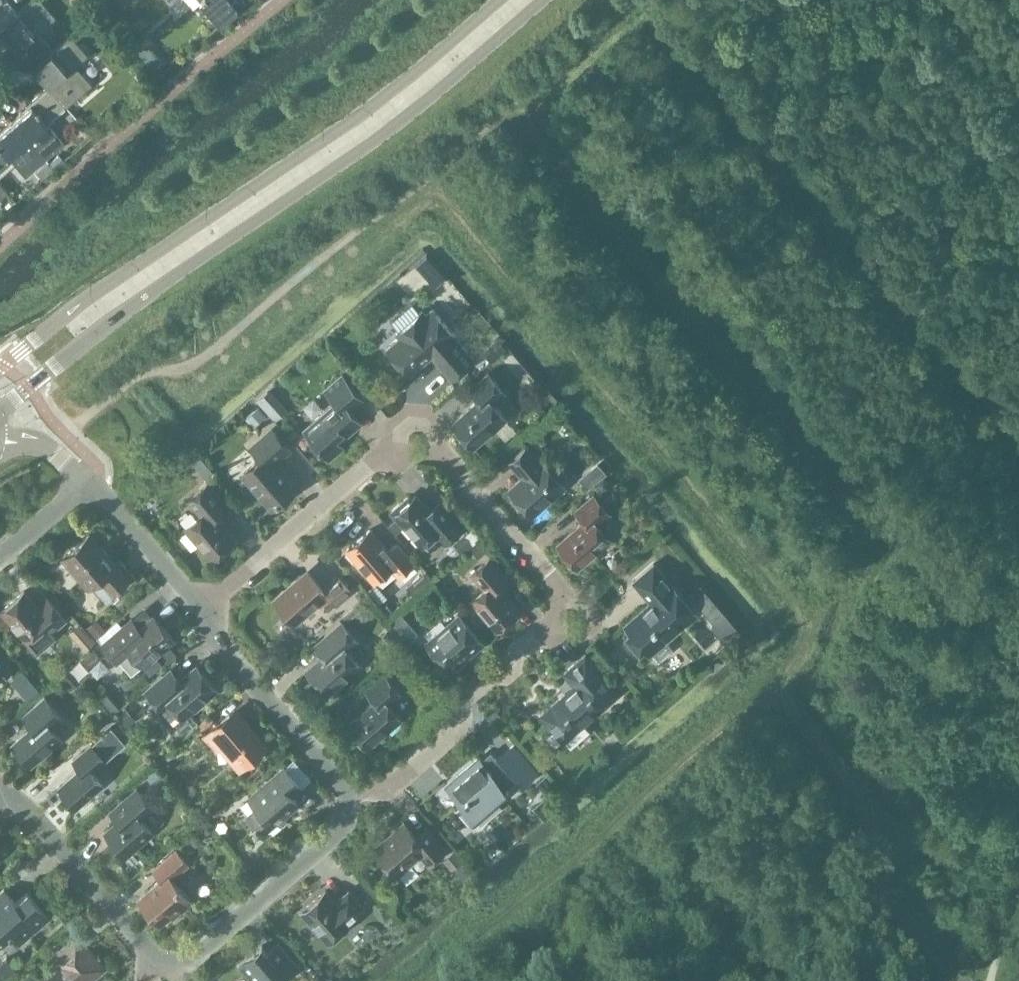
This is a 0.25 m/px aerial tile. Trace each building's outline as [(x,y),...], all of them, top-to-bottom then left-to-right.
[(1,29),(20,13),(19,12),(8,0),(0,0),(0,30),(1,29)] [(34,68),(53,51),(52,50),(36,32),(56,15),(42,0),(33,0),(19,12),(20,13),(1,29),(15,46),(14,48),(33,69),(34,68)] [(221,24),(249,0),(200,0),(221,24)] [(34,68),(50,85),(68,106),(88,88),(70,67),(88,52),(71,34),(52,50),(53,51),(34,68)] [(144,42),(135,50),(150,67),(159,60),(144,42)] [(29,105),(13,120),(46,159),(65,142),(49,123),(68,106),(50,85),(28,104),(29,105)] [(10,157),(27,175),(34,169),(46,159),(13,120),(0,131),(0,166),(10,157)] [(59,154),(49,162),(54,168),(64,160),(59,154)] [(46,159),(34,169),(43,179),(55,169),(54,168),(49,162),(46,159)] [(8,191),(0,182),(0,199),(8,191)] [(422,310),(397,332),(400,336),(387,348),(409,373),(432,354),(453,378),(474,359),(454,335),(455,334),(433,308),(426,314),(422,310)] [(498,338),(482,351),(491,361),(506,347),(498,338)] [(453,423),(474,447),(507,418),(493,402),(505,391),(488,373),(470,389),(480,399),(453,423)] [(327,455),(332,456),(343,446),(339,442),(362,422),(351,410),(363,399),(342,375),(325,390),(336,402),(304,429),(327,455)] [(270,388),(257,399),(266,409),(279,398),(270,388)] [(257,404),(245,415),(254,425),(266,414),(257,404)] [(252,447),(261,457),(243,474),(272,508),(298,486),(276,461),(290,449),(272,429),(252,447)] [(509,488),(533,515),(566,486),(542,459),(540,461),(527,446),(509,461),(522,476),(509,488)] [(198,453),(190,460),(198,469),(206,463),(198,453)] [(604,458),(593,467),(601,476),(603,475),(607,471),(611,467),(604,458)] [(601,476),(594,483),(602,493),(608,488),(609,481),(603,475),(601,476)] [(188,530),(182,536),(193,549),(200,543),(213,559),(236,539),(217,518),(229,507),(208,483),(188,500),(201,515),(186,527),(188,530)] [(404,526),(421,546),(435,533),(445,544),(463,527),(448,509),(437,518),(416,494),(412,498),(411,497),(407,496),(393,509),(392,513),(396,517),(404,526)] [(575,510),(585,520),(557,544),(578,568),(611,539),(598,523),(610,513),(594,494),(575,510)] [(391,521),(388,524),(396,533),(399,530),(404,526),(396,517),(391,521)] [(370,529),(347,549),(374,580),(390,567),(398,576),(414,562),(398,543),(389,551),(370,529)] [(466,533),(457,541),(466,551),(475,544),(466,533)] [(63,556),(90,587),(101,577),(114,592),(134,575),(120,559),(115,563),(89,534),(63,556)] [(479,541),(471,548),(478,557),(487,550),(479,541)] [(520,611),(499,586),(508,579),(490,557),(472,573),(485,588),(471,600),(497,630),(520,611)] [(651,601),(625,624),(633,634),(628,638),(637,648),(642,644),(650,653),(651,653),(659,662),(674,649),(666,640),(697,613),(654,563),(634,581),(651,601)] [(426,570),(407,587),(415,596),(434,579),(426,570)] [(309,571),(275,600),(294,623),(317,602),(320,605),(330,597),(324,589),(309,571)] [(339,576),(324,589),(330,597),(337,604),(352,591),(339,576)] [(361,599),(367,594),(362,588),(359,591),(358,596),(361,599)] [(38,606),(24,590),(2,610),(37,650),(53,636),(50,633),(67,619),(48,597),(38,606)] [(711,598),(702,606),(717,623),(724,616),(721,612),(722,611),(711,598)] [(399,613),(391,620),(398,629),(407,622),(399,613)] [(426,642),(451,671),(484,642),(459,614),(426,642)] [(124,626),(103,644),(117,661),(119,659),(132,674),(143,665),(150,673),(163,663),(155,654),(160,650),(167,658),(165,660),(167,663),(177,654),(168,643),(173,638),(154,616),(132,635),(124,626)] [(98,617),(88,626),(98,636),(107,628),(98,617)] [(324,656),(307,671),(327,693),(361,664),(347,648),(357,639),(342,622),(315,646),(324,656)] [(85,632),(76,640),(84,649),(93,640),(85,632)] [(278,640),(277,647),(281,652),(288,652),(293,648),(294,641),(289,637),(283,637),(278,640)] [(95,649),(86,656),(93,665),(102,657),(95,649)] [(0,678),(13,667),(0,652),(0,677),(0,678)] [(553,729),(563,742),(619,694),(597,669),(598,669),(586,654),(564,673),(575,685),(541,715),(553,729)] [(401,663),(391,663),(391,672),(401,672),(401,663)] [(171,669),(147,690),(162,708),(170,701),(183,717),(217,688),(197,666),(181,680),(171,669)] [(71,667),(62,675),(73,687),(82,680),(71,667)] [(24,668),(13,678),(18,683),(29,674),(24,668)] [(367,690),(376,701),(349,725),(368,747),(402,718),(389,704),(401,693),(385,675),(367,690)] [(13,743),(31,765),(41,756),(48,750),(62,738),(51,726),(62,717),(45,697),(23,716),(32,726),(13,743)] [(125,707),(117,714),(127,726),(135,719),(125,707)] [(237,723),(230,714),(205,736),(216,749),(223,743),(243,766),(266,746),(243,718),(237,723)] [(210,715),(202,722),(205,726),(214,719),(210,715)] [(81,769),(59,787),(76,807),(104,783),(93,772),(106,761),(91,744),(73,760),(81,769)] [(459,778),(448,787),(475,819),(508,790),(506,787),(513,780),(519,787),(538,772),(514,745),(497,759),(493,755),(485,763),(480,757),(457,776),(459,778)] [(56,758),(48,750),(41,756),(48,764),(56,758)] [(154,766),(144,774),(156,788),(166,779),(154,766)] [(247,817),(264,837),(270,832),(273,835),(283,827),(277,821),(298,803),(292,795),(302,787),(285,767),(248,798),(257,808),(247,817)] [(109,811),(118,821),(106,832),(126,855),(153,831),(144,821),(156,810),(137,787),(109,811)] [(386,838),(374,848),(398,876),(421,855),(429,864),(446,849),(427,827),(416,836),(407,825),(389,841),(386,838)] [(162,879),(139,898),(160,922),(171,913),(174,916),(191,901),(172,878),(189,863),(177,850),(154,869),(162,879)] [(454,850),(444,859),(452,869),(455,867),(462,860),(454,850)] [(462,860),(455,867),(465,879),(473,872),(462,860)] [(20,943),(50,917),(28,892),(16,902),(4,888),(0,892),(0,933),(6,939),(12,934),(20,943)] [(326,890),(301,911),(328,941),(352,920),(351,919),(365,908),(349,890),(335,901),(326,890)] [(39,980),(89,980),(104,967),(77,936),(53,957),(59,964),(39,980)] [(262,945),(240,965),(254,980),(279,980),(298,965),(279,944),(269,953),(262,945)] [(0,963),(0,980),(1,980),(16,968),(7,957),(0,963)]
